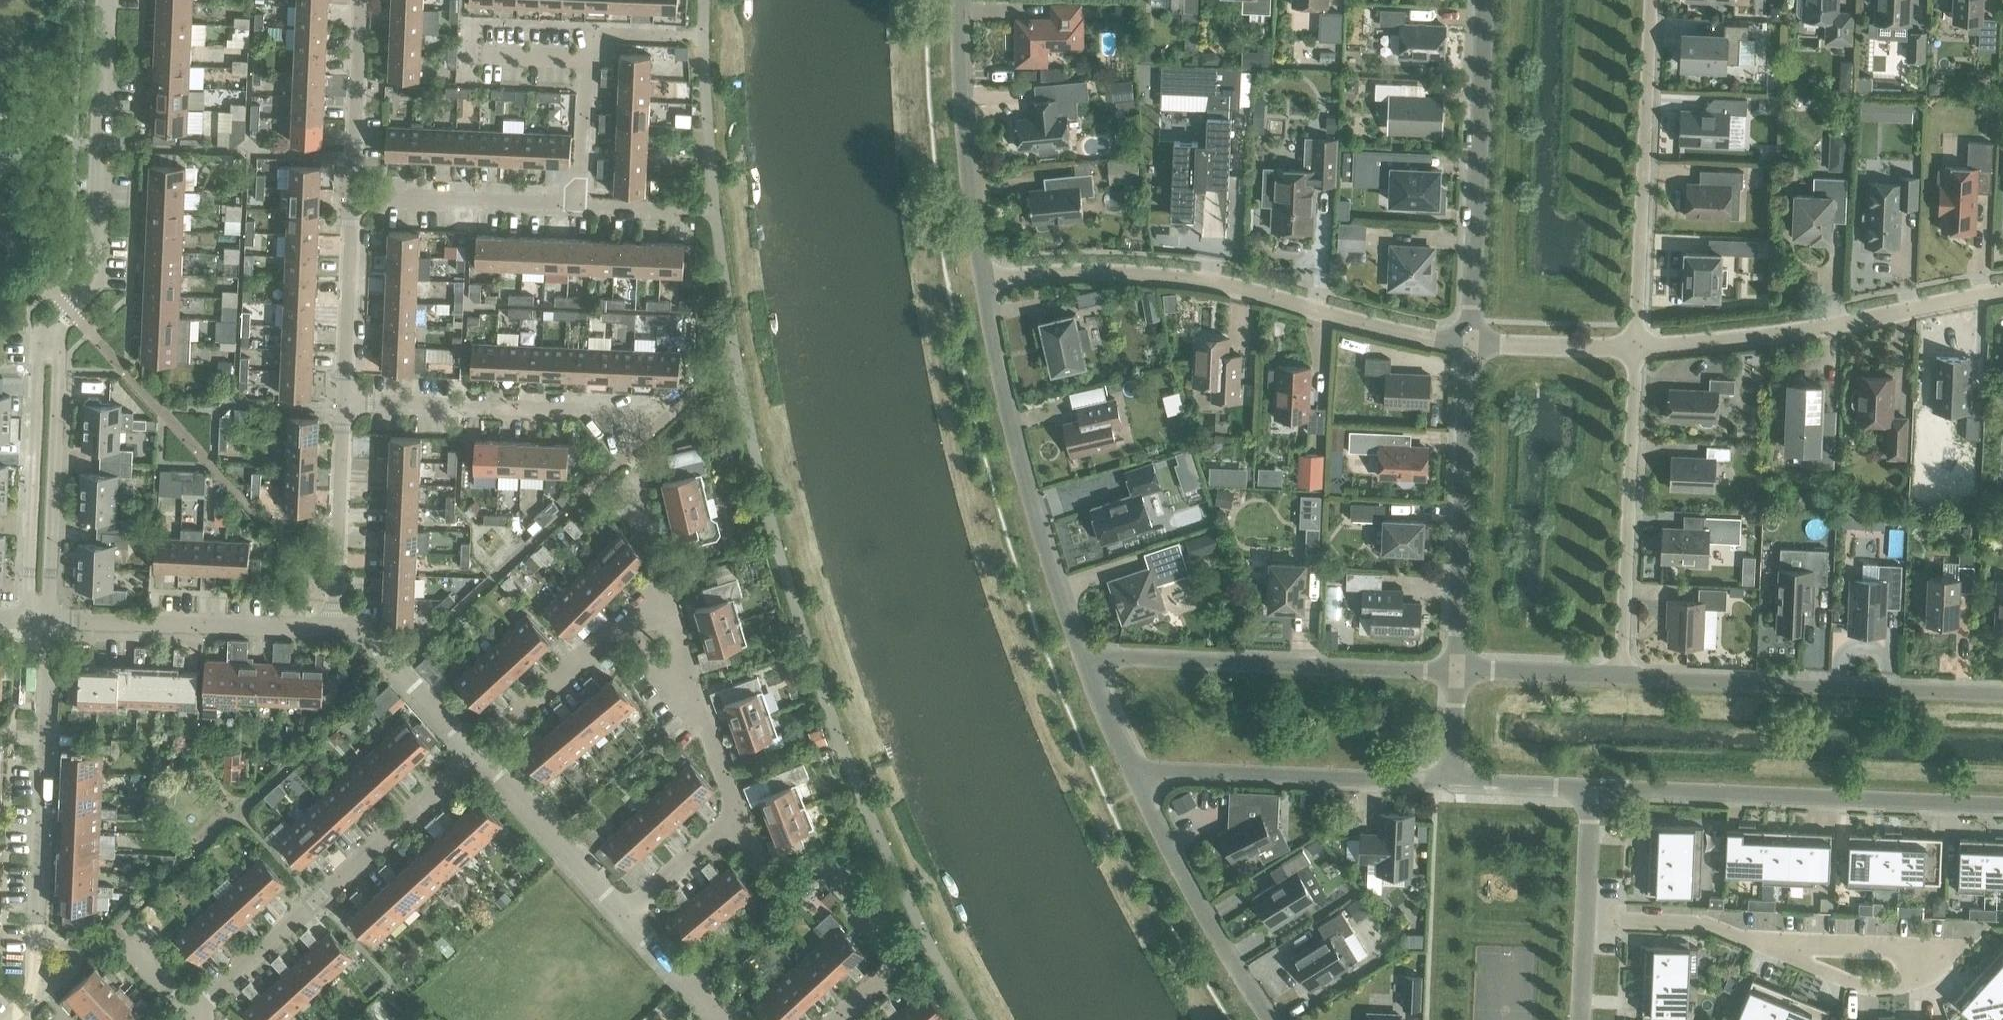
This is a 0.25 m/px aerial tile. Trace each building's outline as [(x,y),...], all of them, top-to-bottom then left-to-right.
[(157,21),(192,22),(193,1),(175,0),(158,0),(157,21)] [(392,8),(423,9),(423,0),(392,0),(392,8)] [(450,10),(459,10),(459,0),(450,0),(450,10)] [(608,8),(608,0),(585,0),(585,7),(608,8)] [(631,9),(631,0),(608,0),(608,8),(631,9)] [(653,10),(654,0),(631,0),(631,9),(653,10)] [(653,10),(677,11),(678,0),(654,0),(653,10)] [(1197,20),(1198,0),(1171,0),(1170,11),(1182,12),(1182,20),(1197,20)] [(1269,12),(1270,0),(1244,0),(1243,11),(1269,12)] [(1837,12),(1838,0),(1798,0),(1797,13),(1800,15),(1803,15),(1803,19),(1821,20),(1827,26),(1826,38),(1834,38),(1834,42),(1851,43),(1852,13),(1837,12)] [(1910,24),(1911,0),(1876,0),(1875,22),(1910,24)] [(1981,19),(1982,0),(1949,0),(1949,5),(1954,5),(1953,19),(1971,20),(1970,32),(1980,32),(1979,49),(1994,49),(1995,19),(1981,19)] [(297,4),(296,27),(327,28),(328,5),(297,4)] [(1081,20),(1079,20),(1079,6),(1053,6),(1053,20),(1017,20),(1017,64),(1045,64),(1045,48),(1081,48),(1081,20)] [(392,8),(391,31),(422,32),(423,9),(392,8)] [(1401,25),(1400,57),(1443,59),(1445,26),(1405,24),(1406,10),(1380,9),(1380,24),(1401,25)] [(459,10),(450,10),(449,22),(458,23),(459,10)] [(1319,40),(1341,41),(1342,13),(1324,12),(1324,11),(1323,11),(1323,12),(1320,12),(1319,40)] [(255,13),(254,25),(263,26),(264,13),(255,13)] [(234,17),(234,25),(250,26),(250,18),(234,17)] [(157,21),(156,42),(191,44),(192,22),(157,21)] [(1725,24),(1724,36),(1684,35),(1683,67),(1723,68),(1723,63),(1738,63),(1739,38),(1748,38),(1749,25),(1725,24)] [(250,26),(234,25),(234,33),(249,33),(250,26)] [(263,26),(254,25),(254,37),(263,38),(263,26)] [(268,26),(268,39),(281,39),(282,26),(268,26)] [(296,27),(295,50),(326,51),(327,28),(296,27)] [(391,31),(390,53),(421,55),(422,32),(391,31)] [(1909,32),(1908,60),(1923,60),(1925,32),(1909,32)] [(1185,36),(1185,50),(1197,51),(1198,36),(1185,36)] [(156,42),(155,64),(190,66),(191,44),(156,42)] [(448,44),(448,56),(457,56),(457,44),(448,44)] [(295,50),(294,73),(325,74),(326,51),(295,50)] [(1201,51),(1201,63),(1220,64),(1221,58),(1215,52),(1201,51)] [(1320,52),(1320,61),(1335,61),(1335,53),(1320,52)] [(421,55),(390,53),(389,77),(420,78),(421,55)] [(620,53),(619,77),(650,78),(651,55),(620,53)] [(457,56),(448,56),(447,68),(456,68),(457,56)] [(253,59),(252,71),(261,72),(262,60),(253,59)] [(233,60),(232,68),(248,69),(248,61),(233,60)] [(155,64),(154,86),(189,87),(190,66),(155,64)] [(1238,104),(1238,108),(1239,108),(1241,68),(1162,64),(1161,92),(1208,94),(1208,107),(1233,108),(1233,104),(1238,104)] [(248,69),(232,68),(232,76),(247,76),(248,69)] [(601,68),(601,76),(613,77),(613,68),(601,68)] [(261,72),(252,71),(252,83),(261,84),(261,72)] [(294,73),(293,95),(324,97),(325,74),(294,73)] [(1840,74),(1839,87),(1851,88),(1852,74),(1840,74)] [(613,77),(601,76),(601,85),(612,86),(613,77)] [(619,77),(618,100),(649,101),(650,78),(619,77)] [(1347,79),(1346,90),(1358,90),(1358,79),(1347,79)] [(1087,80),(1053,83),(1055,99),(1076,97),(1076,100),(1088,99),(1087,80)] [(1131,80),(1111,82),(1113,100),(1133,99),(1131,80)] [(1928,83),(1928,94),(1939,95),(1940,83),(1928,83)] [(1390,129),(1441,131),(1442,99),(1400,97),(1401,85),(1376,84),(1376,97),(1391,98),(1390,129)] [(400,94),(412,95),(413,86),(400,85),(400,94)] [(154,86),(153,107),(188,109),(189,87),(154,86)] [(413,86),(412,95),(424,95),(425,86),(413,86)] [(445,96),(458,97),(458,88),(446,87),(445,96)] [(458,88),(458,97),(470,97),(470,88),(458,88)] [(496,98),(503,99),(504,90),(491,89),(491,98),(496,98)] [(504,90),(503,99),(515,99),(516,90),(504,90)] [(536,100),(549,101),(549,92),(537,91),(536,100)] [(549,92),(549,101),(561,101),(561,92),(549,92)] [(293,95),(292,118),(323,120),(324,97),(293,95)] [(1766,96),(1766,109),(1778,109),(1778,97),(1766,96)] [(1253,98),(1252,134),(1264,134),(1265,98),(1253,98)] [(1680,144),(1727,146),(1729,113),(1746,114),(1747,99),(1722,98),(1721,112),(1681,110),(1680,144)] [(1031,101),(1032,114),(1034,114),(1034,118),(1016,120),(1019,148),(1039,146),(1039,153),(1055,152),(1054,145),(1069,143),(1066,115),(1056,116),(1055,99),(1031,101)] [(618,100),(617,123),(648,124),(649,101),(618,100)] [(1861,101),(1860,120),(1912,121),(1912,102),(1861,101)] [(231,103),(230,111),(246,112),(246,104),(231,103)] [(251,104),(251,116),(259,117),(260,105),(251,104)] [(188,109),(153,107),(152,129),(154,129),(154,142),(175,143),(175,130),(187,131),(188,109)] [(230,119),(229,145),(234,146),(238,142),(245,137),(245,136),(245,120),(246,112),(230,111),(230,119)] [(599,113),(599,122),(611,122),(611,114),(599,113)] [(259,117),(251,116),(250,129),(259,129),(259,117)] [(1327,116),(1326,132),(1336,133),(1337,117),(1327,116)] [(1192,213),(1195,213),(1196,195),(1204,195),(1205,184),(1228,185),(1231,118),(1207,117),(1206,142),(1174,141),(1173,162),(1169,161),(1168,181),(1172,181),(1171,212),(1174,212),(1174,211),(1192,211),(1192,213)] [(323,120),(292,118),(291,142),(322,143),(323,120)] [(611,122),(599,122),(599,131),(611,131),(611,122)] [(617,123),(616,145),(647,147),(648,124),(617,123)] [(386,157),(409,158),(411,127),(387,126),(386,157)] [(409,158),(432,159),(434,128),(411,127),(409,158)] [(432,159),(455,160),(456,129),(434,128),(432,159)] [(455,160),(478,161),(479,130),(456,129),(455,160)] [(478,161),(501,162),(502,131),(479,130),(478,161)] [(501,162),(523,163),(525,132),(502,131),(501,162)] [(523,163),(546,164),(547,133),(525,132),(523,163)] [(547,133),(546,164),(570,165),(571,134),(547,133)] [(1830,135),(1829,170),(1848,171),(1849,136),(1830,135)] [(1272,230),(1312,232),(1313,211),(1314,210),(1313,210),(1314,201),(1314,200),(1314,184),(1334,185),(1336,139),(1314,138),(1313,170),(1275,168),(1275,169),(1265,169),(1263,204),(1273,204),(1272,230)] [(1976,192),(1990,192),(1992,142),(1968,141),(1967,167),(1945,166),(1944,186),(1940,186),(1939,212),(1943,212),(1942,230),(1974,232),(1976,192)] [(616,145),(616,168),(646,170),(647,147),(616,145)] [(1343,151),(1342,180),(1353,180),(1354,152),(1343,151)] [(151,152),(151,164),(186,166),(186,153),(151,152)] [(1418,203),(1418,208),(1442,209),(1443,189),(1438,189),(1439,169),(1399,167),(1399,153),(1354,152),(1353,180),(1392,182),(1391,202),(1418,203)] [(222,162),(237,163),(237,155),(222,154),(222,162)] [(598,159),(597,168),(609,168),(609,159),(598,159)] [(151,164),(150,186),(185,188),(186,166),(151,164)] [(290,164),(289,188),(320,189),(321,165),(290,164)] [(1763,167),(1762,178),(1774,178),(1774,167),(1763,167)] [(609,168),(597,168),(597,176),(609,177),(609,168)] [(646,170),(616,168),(615,192),(645,193),(646,170)] [(1686,216),(1729,218),(1730,187),(1743,187),(1743,171),(1718,170),(1718,184),(1688,183),(1686,216)] [(1030,191),(1033,223),(1037,222),(1037,226),(1040,229),(1048,228),(1051,225),(1050,221),(1083,218),(1081,196),(1094,195),(1092,173),(1068,175),(1069,187),(1030,191)] [(256,174),(256,186),(265,187),(265,174),(256,174)] [(1865,245),(1898,246),(1900,206),(1916,207),(1917,178),(1900,177),(1900,184),(1868,183),(1867,211),(1862,213),(1862,222),(1866,224),(1865,245)] [(1794,235),(1812,235),(1812,239),(1830,240),(1831,210),(1845,210),(1846,179),(1822,178),(1822,190),(1814,189),(1814,195),(1795,195),(1795,196),(1791,195),(1791,209),(1795,209),(1794,235)] [(150,186),(149,208),(184,209),(185,188),(150,186)] [(265,187),(256,186),(256,198),(264,199),(265,187)] [(289,188),(288,211),(319,212),(320,189),(289,188)] [(226,203),(226,211),(242,211),(242,204),(226,203)] [(149,208),(148,230),(183,231),(184,209),(149,208)] [(242,211),(226,211),(226,218),(241,219),(242,211)] [(288,211),(287,233),(318,235),(319,212),(288,211)] [(226,218),(225,233),(241,233),(241,219),(226,218)] [(246,220),(245,231),(254,232),(255,220),(246,220)] [(1348,249),(1364,250),(1365,224),(1340,223),(1338,259),(1347,260),(1348,249)] [(148,230),(147,251),(182,253),(183,231),(148,230)] [(254,232),(245,231),(245,244),(254,244),(254,232)] [(389,231),(388,255),(419,256),(420,232),(389,231)] [(287,233),(286,256),(317,257),(318,235),(287,233)] [(476,265),(499,266),(501,236),(477,235),(477,237),(476,265)] [(499,266),(522,267),(523,237),(501,236),(499,266)] [(522,267),(545,268),(546,238),(523,237),(522,267)] [(545,268),(568,269),(569,239),(546,238),(545,268)] [(568,269),(591,270),(592,240),(569,239),(568,269)] [(591,270),(614,271),(615,241),(592,240),(591,270)] [(1729,254),(1757,255),(1758,241),(1730,240),(1729,254)] [(614,271),(637,272),(638,242),(615,241),(614,271)] [(637,272),(659,273),(661,243),(638,242),(637,272)] [(661,243),(659,273),(683,274),(684,244),(661,243)] [(457,245),(456,258),(465,258),(466,246),(457,245)] [(225,246),(224,254),(240,254),(240,247),(225,246)] [(1391,287),(1412,288),(1412,291),(1434,292),(1435,270),(1431,270),(1433,249),(1392,247),(1391,287)] [(147,251),(146,273),(181,274),(182,253),(147,251)] [(1687,302),(1703,303),(1703,297),(1719,297),(1720,283),(1726,284),(1726,268),(1720,267),(1721,253),(1685,252),(1683,296),(1687,296),(1687,302)] [(240,254),(224,254),(224,261),(239,262),(240,254)] [(388,255),(387,278),(418,279),(419,256),(388,255)] [(286,256),(285,279),(316,281),(317,257),(286,256)] [(465,258),(456,258),(456,270),(465,270),(465,258)] [(244,265),(243,277),(252,278),(253,265),(244,265)] [(146,273),(145,294),(180,296),(181,274),(146,273)] [(252,278),(243,277),(243,289),(252,290),(252,278)] [(387,278),(386,300),(417,302),(418,279),(387,278)] [(285,279),(284,302),(315,304),(316,281),(285,279)] [(469,283),(469,292),(480,292),(481,283),(469,283)] [(1076,294),(1079,307),(1105,301),(1102,288),(1076,294)] [(223,289),(222,297),(238,298),(238,290),(223,289)] [(455,291),(454,303),(463,304),(464,292),(455,291)] [(1142,293),(1144,305),(1156,303),(1154,291),(1142,293)] [(1177,293),(1163,294),(1164,303),(1177,301),(1177,293)] [(145,294),(144,316),(179,317),(180,296),(145,294)] [(509,303),(521,304),(521,295),(509,294),(509,303)] [(521,295),(521,304),(533,304),(533,295),(521,295)] [(554,305),(567,306),(567,297),(555,296),(554,305)] [(238,298),(222,297),(222,305),(237,305),(238,298)] [(567,297),(567,306),(579,306),(579,297),(567,297)] [(600,307),(612,308),(613,299),(601,298),(600,307)] [(613,299),(612,308),(625,308),(625,299),(613,299)] [(386,300),(385,323),(416,324),(417,302),(386,300)] [(646,309),(658,310),(659,301),(646,300),(646,309)] [(679,300),(679,309),(692,309),(692,300),(679,300)] [(659,301),(658,310),(670,310),(671,301),(659,301)] [(284,302),(283,325),(314,326),(315,304),(284,302)] [(463,304),(454,303),(454,316),(463,316),(463,304)] [(508,317),(520,317),(520,309),(508,308),(508,317)] [(520,309),(520,317),(532,318),(533,309),(520,309)] [(554,319),(566,319),(566,310),(554,310),(554,319)] [(566,310),(566,319),(578,320),(578,311),(566,310)] [(242,311),(241,323),(250,324),(251,312),(242,311)] [(588,311),(588,320),(600,321),(600,312),(588,311)] [(600,321),(612,321),(612,312),(600,312),(600,321)] [(612,312),(612,321),(624,322),(624,313),(612,312)] [(645,323),(658,323),(658,314),(646,314),(645,323)] [(658,314),(658,323),(670,324),(670,315),(658,314)] [(1042,323),(1049,352),(1053,371),(1084,364),(1081,349),(1090,347),(1086,329),(1077,331),(1073,315),(1042,323)] [(144,316),(143,337),(190,339),(191,319),(179,318),(179,317),(144,316)] [(468,316),(467,325),(479,326),(479,317),(468,316)] [(250,324),(241,323),(241,336),(250,336),(250,324)] [(385,323),(384,346),(415,347),(416,324),(385,323)] [(283,325),(282,348),(313,349),(314,326),(283,325)] [(221,332),(220,340),(236,341),(236,333),(221,332)] [(190,339),(143,337),(142,360),(189,362),(190,339)] [(453,337),(452,349),(461,349),(462,337),(453,337)] [(1228,338),(1196,337),(1194,384),(1212,385),(1211,399),(1239,400),(1241,361),(1230,361),(1230,358),(1227,355),(1228,338)] [(236,341),(220,340),(220,348),(236,349),(236,341)] [(471,374),(495,375),(496,344),(472,343),(471,374)] [(495,375),(518,376),(519,345),(496,344),(495,375)] [(518,376),(540,377),(542,346),(519,345),(518,376)] [(427,348),(415,347),(384,346),(383,370),(426,371),(426,360),(427,348)] [(540,377),(563,377),(564,347),(542,346),(540,377)] [(563,377),(586,378),(588,348),(564,347),(563,377)] [(282,348),(281,371),(312,372),(313,349),(282,348)] [(427,348),(426,360),(452,361),(452,349),(427,348)] [(586,378),(609,379),(611,349),(588,348),(586,378)] [(461,349),(452,349),(452,361),(461,361),(461,349)] [(609,379),(632,380),(633,350),(611,349),(609,379)] [(632,380),(655,381),(656,351),(633,350),(632,380)] [(656,351),(655,381),(679,382),(680,352),(656,351)] [(240,357),(240,369),(248,369),(249,357),(240,357)] [(1967,412),(1965,439),(1979,440),(1980,405),(1968,404),(1970,358),(1936,357),(1934,411),(1967,412)] [(1365,373),(1386,374),(1384,406),(1428,408),(1430,374),(1390,372),(1391,359),(1366,358),(1365,373)] [(219,360),(218,377),(231,377),(231,361),(219,360)] [(1275,417),(1308,419),(1311,367),(1277,366),(1277,370),(1269,369),(1268,385),(1276,385),(1275,417)] [(248,369),(240,369),(239,381),(248,381),(248,369)] [(312,372),(281,371),(280,394),(311,396),(312,372)] [(1888,457),(1905,458),(1906,418),(1891,417),(1893,377),(1860,376),(1859,390),(1856,390),(1853,393),(1853,405),(1855,408),(1858,408),(1858,422),(1889,423),(1888,457)] [(1668,418),(1700,420),(1700,422),(1703,425),(1710,425),(1713,422),(1714,420),(1717,420),(1718,392),(1734,393),(1735,379),(1710,378),(1709,391),(1700,390),(1699,390),(1698,390),(1691,390),(1689,389),(1689,390),(1669,389),(1668,418)] [(1246,397),(1257,397),(1257,383),(1247,383),(1246,397)] [(1817,450),(1816,464),(1832,464),(1834,425),(1820,424),(1821,386),(1789,385),(1787,448),(1817,450)] [(9,418),(10,396),(0,395),(0,418),(9,418)] [(84,404),(83,426),(120,428),(146,429),(146,419),(133,419),(133,412),(121,412),(121,405),(101,404),(101,402),(97,398),(89,397),(85,401),(85,404),(84,404)] [(1084,405),(1084,406),(1086,416),(1084,417),(1082,420),(1065,423),(1072,455),(1116,445),(1112,427),(1121,425),(1115,398),(1084,405)] [(234,408),(234,417),(250,417),(250,409),(234,408)] [(288,416),(287,440),(318,442),(319,418),(288,416)] [(8,440),(9,418),(0,418),(0,440),(8,440)] [(219,425),(219,438),(228,438),(228,426),(219,425)] [(120,428),(83,426),(82,448),(119,450),(120,428)] [(1402,484),(1410,485),(1413,482),(1414,477),(1426,478),(1427,448),(1387,446),(1388,432),(1349,430),(1348,451),(1380,453),(1379,462),(1382,464),(1386,464),(1385,476),(1399,477),(1399,481),(1402,484)] [(391,436),(390,460),(420,461),(421,438),(391,436)] [(228,438),(219,438),(218,450),(227,450),(228,438)] [(287,440),(286,463),(317,464),(318,442),(287,440)] [(474,471),(498,472),(499,441),(475,440),(474,471)] [(498,472),(520,473),(522,442),(499,441),(498,472)] [(520,473),(543,474),(545,443),(522,442),(520,473)] [(545,443),(543,474),(567,475),(568,444),(545,443)] [(1671,488),(1713,490),(1715,459),(1730,459),(1731,447),(1707,446),(1706,458),(1672,456),(1671,488)] [(123,449),(123,463),(132,463),(133,450),(123,449)] [(1179,463),(1174,464),(1183,491),(1201,485),(1189,449),(1176,453),(1179,463)] [(448,450),(448,463),(457,463),(457,451),(448,450)] [(1332,450),(1331,475),(1342,476),(1343,450),(1332,450)] [(1298,485),(1322,486),(1323,454),(1299,453),(1298,485)] [(663,482),(668,505),(706,496),(701,474),(707,472),(703,458),(672,465),(676,479),(663,482)] [(390,460),(389,483),(419,484),(420,461),(390,460)] [(132,463),(123,463),(122,476),(132,476),(132,463)] [(286,463),(285,486),(316,487),(317,464),(286,463)] [(457,463),(448,463),(447,475),(456,475),(457,463)] [(1138,536),(1136,531),(1152,526),(1141,493),(1160,487),(1152,463),(1126,471),(1133,494),(1091,508),(1102,542),(1120,536),(1122,541),(1138,536)] [(160,470),(159,494),(181,495),(182,479),(170,479),(170,470),(160,470)] [(170,479),(182,479),(183,470),(170,470),(170,479)] [(183,470),(182,479),(194,480),(195,471),(183,470)] [(182,479),(181,495),(205,496),(206,471),(195,471),(194,480),(182,479)] [(81,473),(80,496),(117,497),(118,475),(81,473)] [(252,473),(252,485),(260,485),(261,473),(252,473)] [(389,483),(388,506),(418,507),(419,484),(389,483)] [(260,485),(252,485),(251,497),(260,497),(260,485)] [(316,487),(285,486),(284,510),(315,511),(316,487)] [(1218,488),(1214,504),(1231,507),(1234,491),(1218,488)] [(1818,490),(1818,506),(1831,506),(1831,490),(1818,490)] [(565,492),(556,500),(562,506),(571,498),(565,492)] [(112,521),(112,532),(120,533),(120,519),(116,519),(117,497),(80,496),(79,518),(97,519),(97,521),(112,521)] [(446,496),(446,508),(455,508),(455,496),(446,496)] [(706,496),(668,505),(674,528),(687,525),(690,539),(699,537),(700,541),(717,537),(720,532),(718,523),(712,519),(706,496)] [(552,501),(543,509),(549,516),(558,507),(552,501)] [(1351,502),(1351,519),(1376,520),(1377,504),(1351,502)] [(469,505),(464,511),(470,517),(476,512),(469,505)] [(388,506),(387,528),(417,530),(418,507),(388,506)] [(214,515),(226,516),(227,507),(215,507),(214,515)] [(227,507),(226,516),(238,517),(239,508),(227,507)] [(455,508),(446,508),(445,520),(454,521),(455,508)] [(549,516),(543,509),(534,517),(540,524),(549,516)] [(295,512),(294,522),(305,523),(305,513),(295,512)] [(484,523),(496,524),(496,515),(484,514),(484,523)] [(496,515),(496,524),(508,524),(508,515),(496,515)] [(1840,515),(1839,527),(1866,528),(1866,516),(1840,515)] [(1662,561),(1663,561),(1663,559),(1687,560),(1687,565),(1707,566),(1708,542),(1740,543),(1741,517),(1704,516),(1703,530),(1692,530),(1692,531),(1686,531),(1686,529),(1663,528),(1663,532),(1660,534),(1660,541),(1663,544),(1662,561)] [(563,526),(569,532),(577,525),(571,519),(563,526)] [(1383,551),(1422,553),(1423,545),(1427,545),(1428,528),(1423,528),(1424,520),(1384,519),(1383,551)] [(577,525),(569,532),(575,538),(582,531),(577,525)] [(1305,552),(1319,553),(1320,528),(1306,527),(1305,552)] [(387,528),(386,551),(416,553),(417,530),(387,528)] [(1221,528),(1203,534),(1209,552),(1227,546),(1221,528)] [(78,543),(77,566),(114,567),(115,546),(129,546),(129,533),(120,533),(112,532),(103,532),(103,544),(78,543)] [(622,532),(599,554),(625,580),(639,566),(636,563),(645,554),(622,532)] [(155,568),(179,569),(180,539),(156,537),(155,568)] [(179,569),(201,570),(203,540),(180,539),(179,569)] [(201,570),(224,572),(226,541),(203,540),(201,570)] [(226,541),(224,572),(248,573),(250,542),(226,541)] [(1156,585),(1189,574),(1179,542),(1144,553),(1149,568),(1110,581),(1123,621),(1135,617),(1136,620),(1139,621),(1151,618),(1153,614),(1152,612),(1164,608),(1156,585)] [(461,543),(461,555),(469,555),(470,543),(461,543)] [(535,552),(540,558),(548,551),(542,545),(535,552)] [(1814,608),(1815,584),(1826,584),(1828,550),(1805,549),(1805,556),(1787,555),(1787,568),(1779,568),(1778,594),(1776,594),(1775,598),(1778,598),(1777,630),(1799,631),(1803,627),(1804,607),(1814,608)] [(386,551),(385,574),(415,575),(416,553),(386,551)] [(548,551),(540,558),(546,565),(554,558),(548,551)] [(1959,553),(1959,565),(1974,566),(1974,554),(1959,553)] [(599,554),(585,568),(611,594),(625,580),(599,554)] [(469,555),(461,555),(460,567),(469,567),(469,555)] [(530,555),(523,561),(534,572),(540,566),(530,555)] [(732,562),(714,567),(719,583),(737,578),(732,562)] [(1271,563),(1269,609),(1302,610),(1303,592),(1303,591),(1303,584),(1304,584),(1304,582),(1303,582),(1304,564),(1271,563)] [(1894,595),(1894,583),(1901,583),(1902,565),(1879,564),(1878,580),(1851,579),(1849,633),(1884,635),(1885,607),(1886,595),(1894,595)] [(1927,621),(1957,623),(1958,590),(1973,591),(1974,566),(1959,565),(1958,578),(1929,577),(1927,621)] [(114,567),(77,566),(76,588),(113,590),(114,567)] [(585,568),(572,582),(597,608),(611,594),(585,568)] [(1743,570),(1742,584),(1754,584),(1754,571),(1743,570)] [(1371,634),(1418,636),(1419,636),(1420,603),(1401,603),(1398,600),(1396,600),(1396,589),(1381,588),(1382,574),(1347,573),(1347,574),(1347,584),(1347,588),(1364,589),(1362,615),(1372,616),(1371,634)] [(385,574),(384,597),(414,598),(415,575),(385,574)] [(501,584),(506,590),(514,583),(508,577),(501,584)] [(695,608),(702,631),(740,620),(733,598),(742,596),(737,578),(719,583),(703,588),(708,605),(695,608)] [(2002,630),(2002,582),(1997,581),(1995,629),(2002,630)] [(572,582),(558,596),(583,621),(597,608),(572,582)] [(514,583),(506,590),(512,596),(520,589),(514,583)] [(1668,645),(1702,646),(1704,608),(1726,609),(1727,589),(1699,588),(1698,602),(1668,601),(1667,619),(1671,619),(1671,626),(1669,626),(1668,645)] [(117,603),(126,603),(126,590),(117,589),(117,603)] [(449,593),(440,602),(446,608),(455,600),(449,593)] [(583,621),(558,596),(544,610),(569,635),(583,621)] [(414,598),(384,597),(383,620),(413,622),(414,598)] [(446,608),(440,602),(431,610),(437,617),(446,608)] [(527,614),(513,627),(537,654),(552,641),(527,614)] [(740,620),(702,631),(709,654),(722,650),(726,664),(735,661),(731,647),(747,642),(740,620)] [(513,627),(498,641),(523,667),(526,664),(537,654),(513,627)] [(216,697),(237,698),(240,640),(231,639),(230,661),(217,661),(217,670),(205,670),(203,706),(216,706),(216,697)] [(237,703),(258,704),(260,662),(247,662),(248,640),(240,640),(237,698),(237,703)] [(258,704),(280,704),(282,641),(274,641),(273,663),(260,662),(258,704)] [(280,704),(301,705),(303,664),(290,664),(291,642),(282,641),(280,704)] [(498,641),(484,654),(508,681),(519,671),(523,667),(498,641)] [(134,658),(144,659),(145,647),(135,647),(134,658)] [(303,664),(301,705),(337,707),(338,683),(349,672),(339,661),(336,664),(325,651),(325,647),(316,647),(315,665),(303,664)] [(174,648),(174,660),(184,660),(184,649),(174,648)] [(484,654),(469,667),(494,694),(498,690),(508,681),(484,654)] [(793,656),(780,660),(784,674),(798,669),(793,656)] [(78,703),(118,705),(119,669),(90,668),(90,658),(71,657),(69,701),(78,702),(78,703)] [(134,669),(139,670),(144,670),(144,659),(134,658),(134,669)] [(173,671),(178,671),(183,671),(184,660),(174,660),(173,671)] [(526,664),(523,667),(519,671),(524,677),(532,670),(526,664)] [(479,707),(490,697),(494,694),(469,667),(455,681),(479,707)] [(118,705),(137,706),(139,670),(134,669),(119,669),(118,705)] [(137,706),(157,707),(159,670),(144,670),(139,670),(137,706)] [(157,707),(177,707),(178,671),(173,671),(159,670),(157,707)] [(532,670),(524,677),(530,683),(537,676),(532,670)] [(178,671),(177,707),(196,708),(198,672),(183,671),(178,671)] [(583,682),(589,688),(597,682),(591,675),(583,682)] [(725,703),(733,725),(770,712),(757,676),(733,685),(737,698),(725,703)] [(598,691),(621,719),(636,706),(613,678),(602,688),(598,691)] [(589,688),(594,694),(598,691),(602,688),(597,682),(589,688)] [(369,703),(380,715),(399,697),(389,685),(369,703)] [(490,697),(495,703),(503,696),(498,690),(494,694),(490,697)] [(583,704),(606,731),(621,719),(598,691),(594,694),(583,704)] [(503,696),(495,703),(501,709),(509,702),(503,696)] [(553,707),(559,713),(566,707),(561,701),(553,707)] [(568,716),(591,744),(606,731),(583,704),(571,713),(568,716)] [(559,713),(564,719),(568,716),(571,713),(566,707),(559,713)] [(770,712),(733,725),(741,747),(753,743),(758,757),(767,753),(762,740),(778,734),(770,712)] [(564,719),(553,729),(576,757),(591,744),(568,716),(564,719)] [(395,730),(392,732),(417,759),(427,749),(433,755),(440,748),(434,742),(438,739),(421,721),(415,727),(407,719),(395,730)] [(388,722),(385,725),(392,732),(395,730),(388,722)] [(523,732),(529,739),(536,732),(531,726),(523,732)] [(822,727),(808,733),(814,747),(827,741),(822,727)] [(541,738),(538,742),(561,769),(576,757),(553,729),(541,738)] [(337,730),(329,737),(336,745),(344,738),(337,730)] [(392,732),(378,746),(402,772),(406,769),(417,759),(392,732)] [(529,739),(534,745),(538,742),(541,738),(536,732),(529,739)] [(538,742),(534,745),(522,754),(546,782),(561,769),(538,742)] [(378,746),(363,759),(388,786),(398,776),(402,772),(378,746)] [(67,751),(66,771),(102,773),(102,768),(103,753),(67,751)] [(224,752),(224,777),(241,778),(241,752),(224,752)] [(363,759),(349,772),(373,799),(377,795),(388,786),(363,759)] [(691,763),(676,776),(700,803),(704,799),(715,789),(691,763)] [(760,797),(768,819),(805,805),(798,787),(810,782),(803,763),(775,774),(766,778),(772,792),(760,797)] [(406,769),(402,772),(398,776),(404,782),(411,775),(406,769)] [(66,771),(65,791),(101,792),(102,778),(102,773),(66,771)] [(349,772),(334,785),(359,812),(370,802),(373,799),(349,772)] [(411,775),(404,782),(409,788),(417,781),(411,775)] [(676,776),(662,789),(686,816),(697,806),(700,803),(676,776)] [(334,785),(320,799),(344,825),(348,822),(359,812),(334,785)] [(465,812),(490,838),(504,825),(480,799),(484,796),(478,789),(471,796),(476,802),(465,812)] [(662,789),(647,803),(671,829),(675,826),(686,816),(662,789)] [(1189,790),(1171,800),(1178,813),(1196,804),(1189,790)] [(65,791),(64,810),(100,812),(100,807),(101,792),(65,791)] [(1220,833),(1234,862),(1273,842),(1269,832),(1278,828),(1279,793),(1246,792),(1245,820),(1220,833)] [(1301,792),(1301,804),(1316,804),(1317,792),(1301,792)] [(377,795),(373,799),(370,802),(375,808),(382,801),(377,795)] [(320,799),(305,812),(330,839),(341,829),(344,825),(320,799)] [(710,806),(704,799),(700,803),(697,806),(703,813),(710,806)] [(382,801),(375,808),(381,814),(388,807),(382,801)] [(647,803),(633,816),(657,843),(668,833),(671,829),(647,803)] [(805,805),(768,819),(777,841),(789,836),(795,850),(804,846),(798,833),(814,827),(805,805)] [(716,812),(710,806),(703,813),(709,819),(716,812)] [(100,807),(100,812),(100,817),(108,817),(108,807),(100,807)] [(108,807),(108,817),(116,818),(117,808),(108,807)] [(64,810),(63,830),(99,832),(100,817),(100,812),(64,810)] [(436,817),(442,823),(449,816),(444,810),(436,817)] [(305,812),(291,825),(315,852),(319,848),(330,839),(305,812)] [(451,825),(475,852),(490,838),(465,812),(455,822),(451,825)] [(1378,872),(1411,874),(1413,815),(1380,813),(1379,833),(1379,835),(1376,838),(1361,837),(1360,861),(1378,861),(1378,872)] [(442,823),(447,829),(451,825),(455,822),(449,816),(442,823)] [(633,816),(618,829),(643,856),(646,852),(657,843),(633,816)] [(348,822),(344,825),(341,829),(346,835),(354,828),(348,822)] [(590,824),(579,835),(589,846),(599,834),(590,824)] [(1725,873),(1762,875),(1763,875),(1764,834),(1755,834),(1755,825),(1740,824),(1739,824),(1738,833),(1728,833),(1728,828),(1727,828),(1725,873)] [(301,865),(312,855),(315,852),(291,825),(276,839),(301,865)] [(436,838),(461,865),(475,852),(451,825),(447,829),(436,838)] [(1644,867),(1653,867),(1702,869),(1704,827),(1655,825),(1654,851),(1645,851),(1644,866),(1644,867)] [(675,826),(671,829),(668,833),(674,839),(681,832),(675,826)] [(354,828),(346,835),(352,841),(359,834),(354,828)] [(643,856),(618,829),(604,843),(595,851),(619,877),(628,869),(639,859),(643,856)] [(63,830),(62,850),(99,851),(99,846),(99,832),(63,830)] [(1761,883),(1787,884),(1790,831),(1774,830),(1774,835),(1764,834),(1763,875),(1762,875),(1761,883)] [(1790,831),(1787,884),(1813,885),(1814,877),(1829,878),(1831,837),(1805,836),(1805,832),(1790,831)] [(1875,839),(1873,888),(1899,889),(1899,881),(1898,881),(1900,836),(1901,836),(1901,831),(1900,831),(1885,831),(1885,839),(1875,839)] [(681,832),(674,839),(680,846),(687,839),(681,832)] [(1847,886),(1873,888),(1875,839),(1865,839),(1865,834),(1849,833),(1847,886)] [(407,843),(413,849),(420,842),(415,836),(407,843)] [(1916,836),(1901,836),(1900,836),(1898,881),(1899,881),(1940,882),(1941,842),(1915,841),(1916,836)] [(422,852),(446,878),(461,865),(436,838),(426,848),(422,852)] [(1318,838),(1308,844),(1313,853),(1323,846),(1318,838)] [(1984,884),(1985,844),(1975,843),(1976,839),(1960,838),(1957,891),(1984,892),(1984,884)] [(276,839),(271,844),(296,870),(301,865),(276,839)] [(1985,844),(1984,884),(2002,885),(2002,840),(1995,840),(1995,844),(1985,844)] [(413,849),(418,855),(422,852),(426,848),(420,842),(413,849)] [(99,846),(99,851),(98,856),(106,857),(107,846),(99,846)] [(107,846),(106,857),(115,857),(115,847),(107,846)] [(312,855),(317,861),(325,854),(319,848),(315,852),(312,855)] [(62,850),(62,869),(98,871),(98,856),(99,851),(62,850)] [(1315,901),(1297,871),(1310,862),(1303,850),(1281,864),(1288,876),(1254,897),(1273,927),(1315,901)] [(407,865),(432,892),(446,878),(422,852),(418,855),(407,865)] [(646,852),(643,856),(639,859),(645,866),(652,859),(646,852)] [(325,854),(317,861),(323,867),(330,860),(325,854)] [(262,858),(248,871),(271,897),(275,893),(286,883),(262,858)] [(658,865),(652,859),(645,866),(651,872),(658,865)] [(701,868),(707,875),(715,868),(709,861),(701,868)] [(378,870),(384,876),(391,869),(386,863),(378,870)] [(393,878),(417,905),(432,892),(407,865),(397,875),(393,878)] [(716,878),(740,906),(755,893),(732,865),(720,875),(716,878)] [(1653,867),(1653,876),(1644,876),(1643,891),(1643,892),(1701,895),(1702,869),(1653,867)] [(707,875),(713,881),(716,878),(720,875),(715,868),(707,875)] [(62,869),(61,889),(97,890),(97,885),(98,871),(62,869)] [(384,876),(389,882),(393,878),(397,875),(391,869),(384,876)] [(248,871),(233,885),(257,910),(268,900),(271,897),(248,871)] [(393,878),(389,882),(378,891),(403,918),(417,905),(393,878)] [(713,881),(701,891),(725,918),(740,906),(716,878),(713,881)] [(97,885),(97,890),(97,895),(105,896),(105,886),(97,885)] [(233,885),(219,898),(242,923),(246,920),(257,910),(233,885)] [(113,886),(105,886),(105,896),(113,896),(113,886)] [(671,893),(677,900),(685,893),(679,887),(671,893)] [(97,890),(61,889),(60,909),(63,909),(63,925),(83,925),(83,910),(96,910),(97,895),(97,890)] [(349,896),(355,902),(362,895),(357,889),(349,896)] [(368,901),(364,905),(388,931),(403,918),(378,891),(368,901)] [(690,900),(686,903),(710,931),(725,918),(701,891),(690,900)] [(831,891),(822,899),(830,907),(838,899),(831,891)] [(281,900),(275,893),(271,897),(268,900),(274,907),(281,900)] [(677,900),(682,907),(686,903),(690,900),(685,893),(677,900)] [(1363,894),(1346,905),(1357,923),(1375,911),(1363,894)] [(355,902),(360,908),(364,905),(368,901),(362,895),(355,902)] [(1709,908),(1723,908),(1724,897),(1723,897),(1710,896),(1709,908)] [(1932,901),(1932,916),(1944,917),(1945,896),(1938,896),(1932,901)] [(219,898),(205,911),(228,937),(239,927),(242,923),(219,898)] [(1747,909),(1761,910),(1762,899),(1748,898),(1747,909)] [(1820,898),(1820,910),(1833,910),(1833,898),(1820,898)] [(1762,899),(1761,910),(1775,910),(1776,899),(1762,899)] [(287,906),(281,900),(274,907),(280,913),(287,906)] [(1873,903),(1873,913),(1883,914),(1884,902),(1873,902),(1873,903)] [(686,903),(682,907),(671,916),(695,944),(710,931),(686,903)] [(1858,914),(1873,915),(1873,913),(1873,903),(1872,903),(1858,903),(1858,914)] [(364,905),(360,908),(349,918),(374,945),(388,931),(364,905)] [(1898,905),(1898,916),(1920,917),(1923,917),(1923,906),(1898,905)] [(1968,919),(1982,919),(1983,908),(1969,908),(1968,919)] [(205,911),(190,924),(214,950),(217,946),(228,937),(205,911)] [(1344,936),(1354,930),(1342,911),(1318,926),(1325,938),(1292,958),(1311,989),(1347,967),(1346,966),(1358,959),(1344,936)] [(242,923),(239,927),(245,933),(252,926),(246,920),(242,923)] [(199,963),(210,953),(214,950),(190,924),(176,938),(199,963)] [(839,925),(825,938),(849,965),(853,961),(864,951),(839,925)] [(252,926),(245,933),(251,940),(258,933),(252,926)] [(300,935),(306,942),(313,935),(307,928),(300,935)] [(316,945),(339,970),(353,957),(349,952),(330,932),(319,942),(316,945)] [(1404,933),(1404,946),(1425,947),(1425,934),(1404,933)] [(306,942),(312,948),(316,945),(319,942),(313,935),(306,942)] [(825,938),(810,951),(835,978),(845,968),(849,965),(825,938)] [(1649,962),(1649,971),(1649,972),(1689,973),(1689,974),(1697,974),(1698,948),(1688,947),(1688,942),(1673,941),(1672,947),(1640,945),(1640,947),(1641,947),(1640,962),(1649,962)] [(301,958),(324,984),(339,970),(316,945),(312,948),(301,958)] [(210,953),(216,960),(223,953),(217,946),(214,950),(210,953)] [(349,952),(353,957),(359,952),(354,946),(352,949),(349,952)] [(810,951),(796,965),(820,991),(824,988),(835,978),(810,951)] [(223,953),(216,960),(222,966),(229,960),(223,953)] [(1981,970),(1982,969),(2002,989),(2002,953),(1995,961),(1989,955),(1979,966),(1978,967),(1981,970)] [(271,962),(277,968),(284,962),(278,955),(271,962)] [(287,971),(310,997),(324,984),(301,958),(290,968),(287,971)] [(858,967),(853,961),(849,965),(845,968),(851,974),(858,967)] [(277,968),(283,975),(287,971),(290,968),(284,962),(277,968)] [(796,965),(781,978),(806,1004),(816,995),(820,991),(796,965)] [(60,1000),(73,1014),(118,973),(111,966),(102,974),(96,967),(60,1000)] [(864,973),(858,967),(851,974),(856,980),(861,976),(864,973)] [(1981,970),(1971,981),(1975,984),(1957,1003),(1975,1019),(2002,1019),(2002,989),(1982,969),(1981,970)] [(864,973),(861,976),(864,980),(871,974),(867,970),(864,973)] [(283,975),(272,985),(296,1010),(310,997),(287,971),(283,975)] [(1649,972),(1649,971),(1644,971),(1643,987),(1648,987),(1647,1013),(1687,1015),(1689,974),(1689,973),(1649,972)] [(78,1019),(97,1019),(128,991),(126,990),(121,994),(115,987),(124,979),(118,973),(73,1014),(78,1019)] [(1723,988),(1733,992),(1739,980),(1728,975),(1723,987),(1723,988)] [(781,978),(767,991),(791,1018),(795,1014),(806,1004),(781,978)] [(925,1019),(945,1019),(949,1017),(926,990),(930,987),(924,980),(916,987),(921,993),(910,1002),(925,1019)] [(1740,980),(1735,992),(1741,994),(1746,982),(1740,980)] [(242,988),(248,995),(256,988),(249,981),(242,988)] [(1791,994),(1790,994),(1777,988),(1775,993),(1751,983),(1736,1019),(1780,1019),(1791,994)] [(262,995),(258,998),(278,1019),(285,1019),(296,1010),(272,985),(262,995)] [(254,1002),(258,998),(262,995),(256,988),(248,995),(254,1002)] [(824,988),(820,991),(816,995),(822,1001),(829,994),(824,988)] [(1780,1019),(1825,1019),(1828,1014),(1804,1004),(1807,996),(1793,990),(1792,990),(1790,994),(1791,994),(1780,1019)] [(146,1003),(140,997),(131,1005),(125,998),(130,993),(128,991),(97,1019),(128,1019),(146,1003)] [(791,1018),(767,991),(752,1004),(767,1019),(789,1019),(791,1018)] [(829,994),(822,1001),(827,1007),(835,1000),(829,994)] [(254,1002),(243,1011),(251,1019),(278,1019),(258,998),(254,1002)] [(880,1005),(886,1011),(893,1005),(887,998),(880,1005)] [(899,1019),(925,1019),(910,1002),(899,1012),(895,1015),(899,1019)] [(128,1019),(145,1019),(144,1018),(152,1010),(146,1003),(128,1019)] [(886,1011),(891,1018),(895,1015),(899,1012),(893,1005),(886,1011)]
